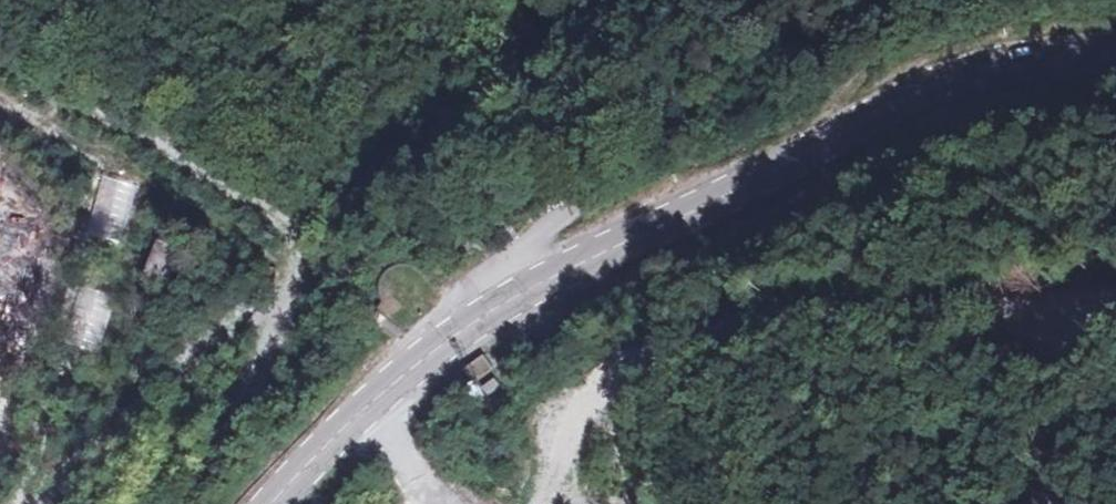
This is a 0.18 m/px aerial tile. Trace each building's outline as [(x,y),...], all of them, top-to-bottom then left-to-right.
[(98,303),(132,310),(140,274),(106,266),(98,303)] [(476,354),(454,372),(479,403),(502,385),(476,354)]
